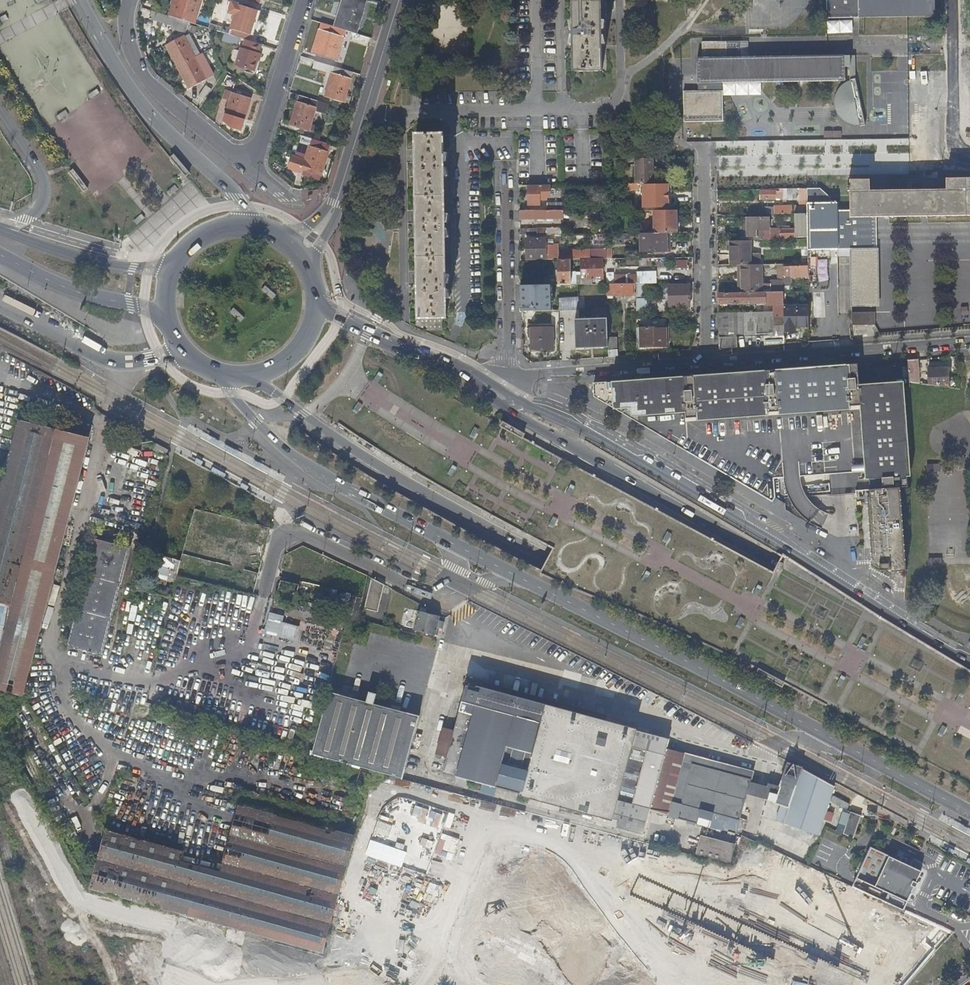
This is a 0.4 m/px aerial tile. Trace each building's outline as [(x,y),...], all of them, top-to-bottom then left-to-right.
[(166,15),(193,23),(201,0),(170,0),(166,15)] [(365,0),(344,0),(338,21),(357,27),(365,0)] [(576,72),(603,72),(602,0),(575,0),(576,72)] [(750,26),(798,27),(798,4),(808,5),(808,0),(751,0),(750,26)] [(828,18),(931,16),(931,0),(827,0),(828,18)] [(223,25),(221,32),(245,39),(248,40),(257,10),(232,2),(229,13),(235,15),(231,28),(223,25)] [(185,32),(188,22),(166,15),(151,10),(149,18),(174,26),(173,28),(185,32)] [(853,33),(853,20),(829,21),(829,34),(853,33)] [(336,60),(346,30),(322,22),(312,53),(336,60)] [(165,44),(177,66),(194,57),(199,54),(189,36),(185,38),(183,35),(165,44)] [(258,52),(260,44),(248,40),(245,39),(243,47),(241,47),(235,65),(254,71),(260,53),(258,52)] [(845,80),(845,69),(845,56),(722,57),(722,41),(702,41),(702,57),(697,57),(697,71),(697,83),(703,83),(703,91),(684,91),(684,112),(723,111),(722,82),(723,82),(760,81),(770,81),(805,81),(845,80)] [(203,73),(194,57),(177,66),(189,88),(206,79),(206,78),(211,75),(208,70),(203,73)] [(316,57),(315,60),(329,64),(335,66),(350,71),(351,67),(326,59),(326,60),(316,57)] [(327,71),(329,64),(315,60),(313,66),(327,71)] [(335,66),(333,73),(326,96),(334,99),(332,103),(338,105),(340,101),(344,102),(354,72),(350,71),(335,66)] [(853,83),(837,83),(838,111),(853,111),(853,83)] [(225,98),(230,99),(224,120),(243,125),(251,98),(227,91),(225,98)] [(326,113),(328,104),(299,95),(290,125),(309,131),(310,129),(314,131),(316,125),(311,124),(316,110),(326,113)] [(448,316),(443,133),(416,134),(418,220),(420,317),(448,316)] [(322,175),(331,144),(327,143),(319,140),(314,139),(312,138),(303,169),(322,175)] [(653,182),(652,166),(652,157),(635,157),(635,182),(639,182),(640,182),(653,182)] [(159,180),(171,170),(166,165),(155,174),(159,180)] [(946,178),(946,190),(869,191),(869,179),(850,180),(849,186),(847,186),(847,190),(850,190),(850,210),(838,210),(838,202),(807,202),(807,203),(807,205),(807,210),(807,213),(807,236),(807,238),(808,249),(837,249),(850,248),(870,248),(870,216),(967,214),(969,214),(969,178),(946,178)] [(669,205),(668,183),(644,184),(644,206),(669,205)] [(550,195),(549,184),(528,185),(528,203),(539,203),(539,198),(546,198),(546,195),(550,195)] [(786,198),(786,188),(779,188),(779,190),(760,191),(760,198),(786,198)] [(796,192),(796,188),(787,188),(788,198),(796,198),(796,192)] [(799,203),(807,203),(807,202),(807,188),(796,188),(796,192),(800,192),(800,200),(799,200),(799,203)] [(774,206),(775,213),(796,213),(807,213),(807,210),(807,205),(795,206),(795,205),(775,205),(774,206)] [(568,217),(568,209),(520,210),(520,218),(563,217),(568,217)] [(677,209),(655,210),(655,232),(671,232),(678,232),(677,209)] [(792,237),(807,236),(807,213),(796,213),(796,229),(770,229),(770,238),(778,238),(782,238),(792,237)] [(762,236),(762,238),(770,238),(770,229),(770,216),(739,216),(740,230),(747,229),(747,236),(762,236)] [(671,250),(671,232),(655,232),(651,232),(641,232),(641,250),(671,250)] [(525,247),(525,251),(525,260),(545,259),(545,237),(525,238),(525,247)] [(756,241),(730,241),(730,264),(737,264),(760,264),(760,258),(756,258),(756,241)] [(870,248),(850,248),(850,306),(880,306),(879,248),(870,248)] [(589,249),(589,258),(607,258),(607,249),(589,249)] [(544,274),(545,284),(558,284),(565,284),(570,284),(570,273),(570,259),(559,259),(559,274),(544,274)] [(581,260),(581,273),(581,276),(577,276),(577,283),(579,283),(597,283),(597,278),(603,278),(603,259),(581,260)] [(688,269),(688,260),(678,259),(677,268),(688,269)] [(762,292),(761,264),(760,264),(737,264),(738,292),(750,292),(762,292)] [(783,283),(791,282),(791,275),(808,275),(808,265),(783,266),(783,283)] [(636,276),(636,282),(649,282),(652,282),(651,272),(636,272),(636,276)] [(581,276),(581,273),(570,273),(570,284),(577,283),(577,276),(581,276)] [(608,294),(636,294),(636,282),(614,283),(607,283),(608,294)] [(649,310),(649,282),(636,282),(636,294),(636,297),(644,297),(645,310),(649,310)] [(791,298),(791,282),(783,283),(783,291),(783,298),(791,298)] [(773,283),(773,292),(783,291),(783,283),(773,283)] [(690,305),(690,284),(670,284),(669,305),(690,305)] [(773,292),(765,292),(762,292),(750,292),(738,292),(719,292),(719,303),(765,302),(784,302),(783,298),(783,291),(773,292)] [(572,309),(579,309),(579,296),(565,297),(559,297),(559,310),(559,311),(572,310),(572,309)] [(524,298),(524,311),(540,310),(559,310),(559,297),(524,298)] [(637,310),(645,310),(644,297),(636,297),(637,310)] [(808,305),(783,305),(783,310),(784,332),(797,331),(797,327),(809,327),(808,305)] [(234,308),(230,312),(241,322),(245,318),(234,308)] [(784,332),(783,310),(765,311),(719,312),(720,347),(738,347),(737,336),(775,335),(775,333),(784,333),(784,332)] [(874,311),(852,312),(852,324),(874,324),(874,311)] [(580,347),(609,346),(607,317),(579,319),(580,347)] [(553,348),(552,327),(531,327),(531,348),(553,348)] [(666,327),(637,328),(637,346),(667,345),(666,327)] [(617,336),(608,337),(609,346),(609,355),(617,355),(617,336)] [(919,369),(918,358),(908,359),(910,381),(919,382),(919,369)] [(911,476),(904,387),(859,390),(857,364),(683,376),(593,383),(593,397),(772,501),(775,496),(774,478),(865,472),(865,480),(869,480),(870,490),(869,490),(869,497),(867,497),(873,565),(880,568),(880,571),(884,570),(892,574),(893,571),(898,571),(906,571),(900,488),(908,487),(907,476),(911,476)] [(927,372),(928,383),(948,386),(947,368),(927,370),(927,372)] [(0,658),(0,690),(23,696),(91,431),(66,424),(64,432),(46,427),(19,420),(0,496),(0,603),(14,606),(0,658)] [(115,428),(113,435),(120,437),(121,429),(115,428)] [(169,450),(157,443),(153,450),(165,457),(169,450)] [(223,534),(211,531),(209,537),(221,540),(223,534)] [(90,651),(89,655),(91,655),(92,652),(102,654),(130,548),(112,544),(111,546),(95,542),(68,646),(90,651)] [(162,562),(157,581),(167,584),(168,577),(170,570),(178,572),(181,560),(155,553),(153,560),(162,562)] [(213,566),(209,583),(215,585),(219,568),(213,566)] [(170,570),(168,577),(176,579),(177,575),(178,572),(170,570)] [(893,571),(892,574),(889,579),(893,581),(898,571),(893,571)] [(384,585),(371,578),(364,609),(378,612),(384,585)] [(171,587),(166,586),(164,585),(162,594),(172,597),(174,586),(172,585),(171,587)] [(340,600),(341,600),(342,594),(329,592),(328,597),(340,600)] [(350,602),(345,601),(344,604),(342,614),(357,617),(361,598),(352,596),(350,602)] [(434,635),(436,626),(438,620),(439,616),(418,611),(414,630),(434,635)] [(745,619),(741,617),(735,626),(740,629),(745,619)] [(866,639),(862,636),(857,646),(861,648),(866,639)] [(757,672),(783,687),(785,682),(759,669),(757,672)] [(845,677),(841,675),(836,684),(840,687),(845,677)] [(643,834),(649,810),(666,748),(669,739),(467,684),(454,731),(447,756),(442,755),(441,759),(446,761),(443,772),(456,776),(454,783),(467,787),(469,780),(482,783),(496,787),(530,796),(528,803),(539,806),(541,799),(543,800),(541,807),(558,811),(560,804),(595,813),(593,821),(643,834)] [(367,701),(328,690),(311,753),(371,771),(374,771),(381,773),(398,710),(398,709),(374,703),(377,693),(369,691),(367,701)] [(964,695),(960,693),(954,702),(959,705),(964,695)] [(420,715),(398,710),(381,773),(403,779),(420,715)] [(947,727),(942,725),(937,735),(942,737),(947,727)] [(447,756),(454,731),(443,728),(435,758),(441,759),(442,755),(447,756)] [(666,748),(649,810),(669,816),(686,754),(666,748)] [(113,810),(91,889),(178,913),(322,953),(355,834),(337,829),(347,788),(211,751),(208,762),(226,767),(217,797),(123,772),(118,792),(98,787),(93,805),(113,810)] [(365,793),(371,771),(311,753),(307,752),(307,753),(358,768),(352,789),(365,793)] [(739,820),(747,795),(750,782),(751,779),(692,763),(695,755),(686,753),(686,754),(669,816),(675,817),(674,824),(686,827),(688,821),(709,826),(713,813),(720,815),(719,818),(727,820),(728,817),(739,820)] [(692,763),(751,779),(753,771),(695,755),(692,763)] [(810,842),(812,843),(815,844),(822,823),(817,820),(801,813),(802,809),(804,804),(811,784),(814,774),(801,767),(788,763),(781,786),(768,783),(768,786),(764,799),(776,802),(788,806),(783,822),(780,831),(810,842)] [(817,820),(822,823),(830,800),(835,786),(814,774),(811,784),(804,804),(802,809),(801,813),(817,820)] [(750,782),(747,795),(764,799),(768,786),(750,782)] [(496,787),(482,783),(480,791),(494,795),(496,787)] [(849,804),(832,795),(830,800),(847,809),(849,804)] [(862,816),(850,811),(842,833),(854,838),(862,816)] [(730,861),(735,844),(701,835),(697,853),(730,861)] [(811,852),(813,853),(819,838),(818,838),(815,844),(811,852)] [(870,847),(856,877),(906,901),(920,870),(870,847)] [(854,882),(852,886),(865,893),(902,910),(904,905),(906,901),(856,877),(854,882)] [(183,920),(177,941),(219,954),(226,933),(183,920)]
